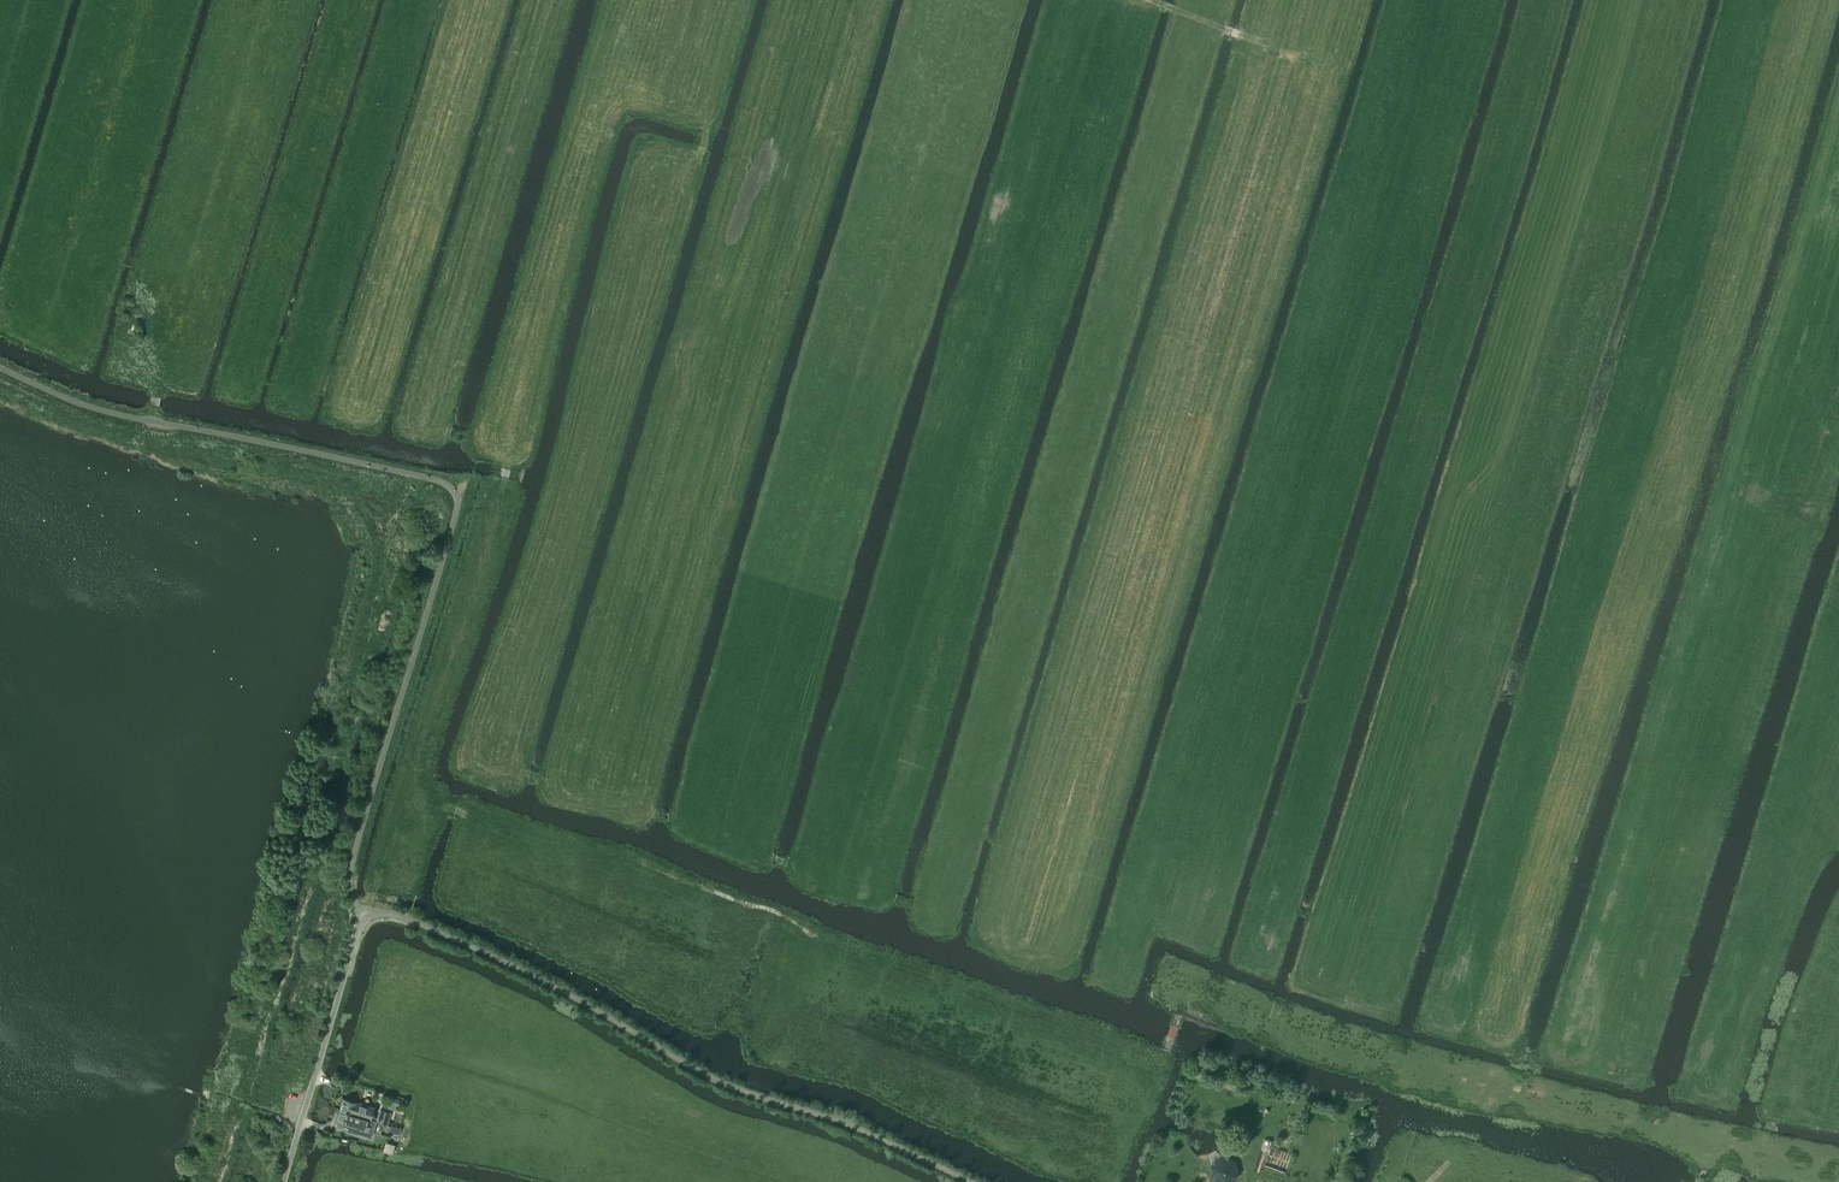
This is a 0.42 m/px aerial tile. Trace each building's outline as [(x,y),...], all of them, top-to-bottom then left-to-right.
[(390,1097),(388,1103),(396,1106),(398,1100),(390,1097)] [(378,1117),(371,1115),(373,1108),(343,1098),(339,1110),(370,1119),(385,1124),(386,1124),(390,1112),(380,1110),(378,1117)] [(368,1137),(370,1130),(366,1129),(370,1119),(339,1110),(336,1122),(359,1129),(357,1133),(368,1137)] [(389,1134),(392,1126),(386,1124),(385,1124),(382,1132),(389,1134)] [(1288,1173),(1294,1154),(1271,1146),(1265,1164),(1288,1173)] [(1211,1166),(1215,1181),(1220,1181),(1222,1181),(1228,1158),(1221,1156),(1211,1166)]
